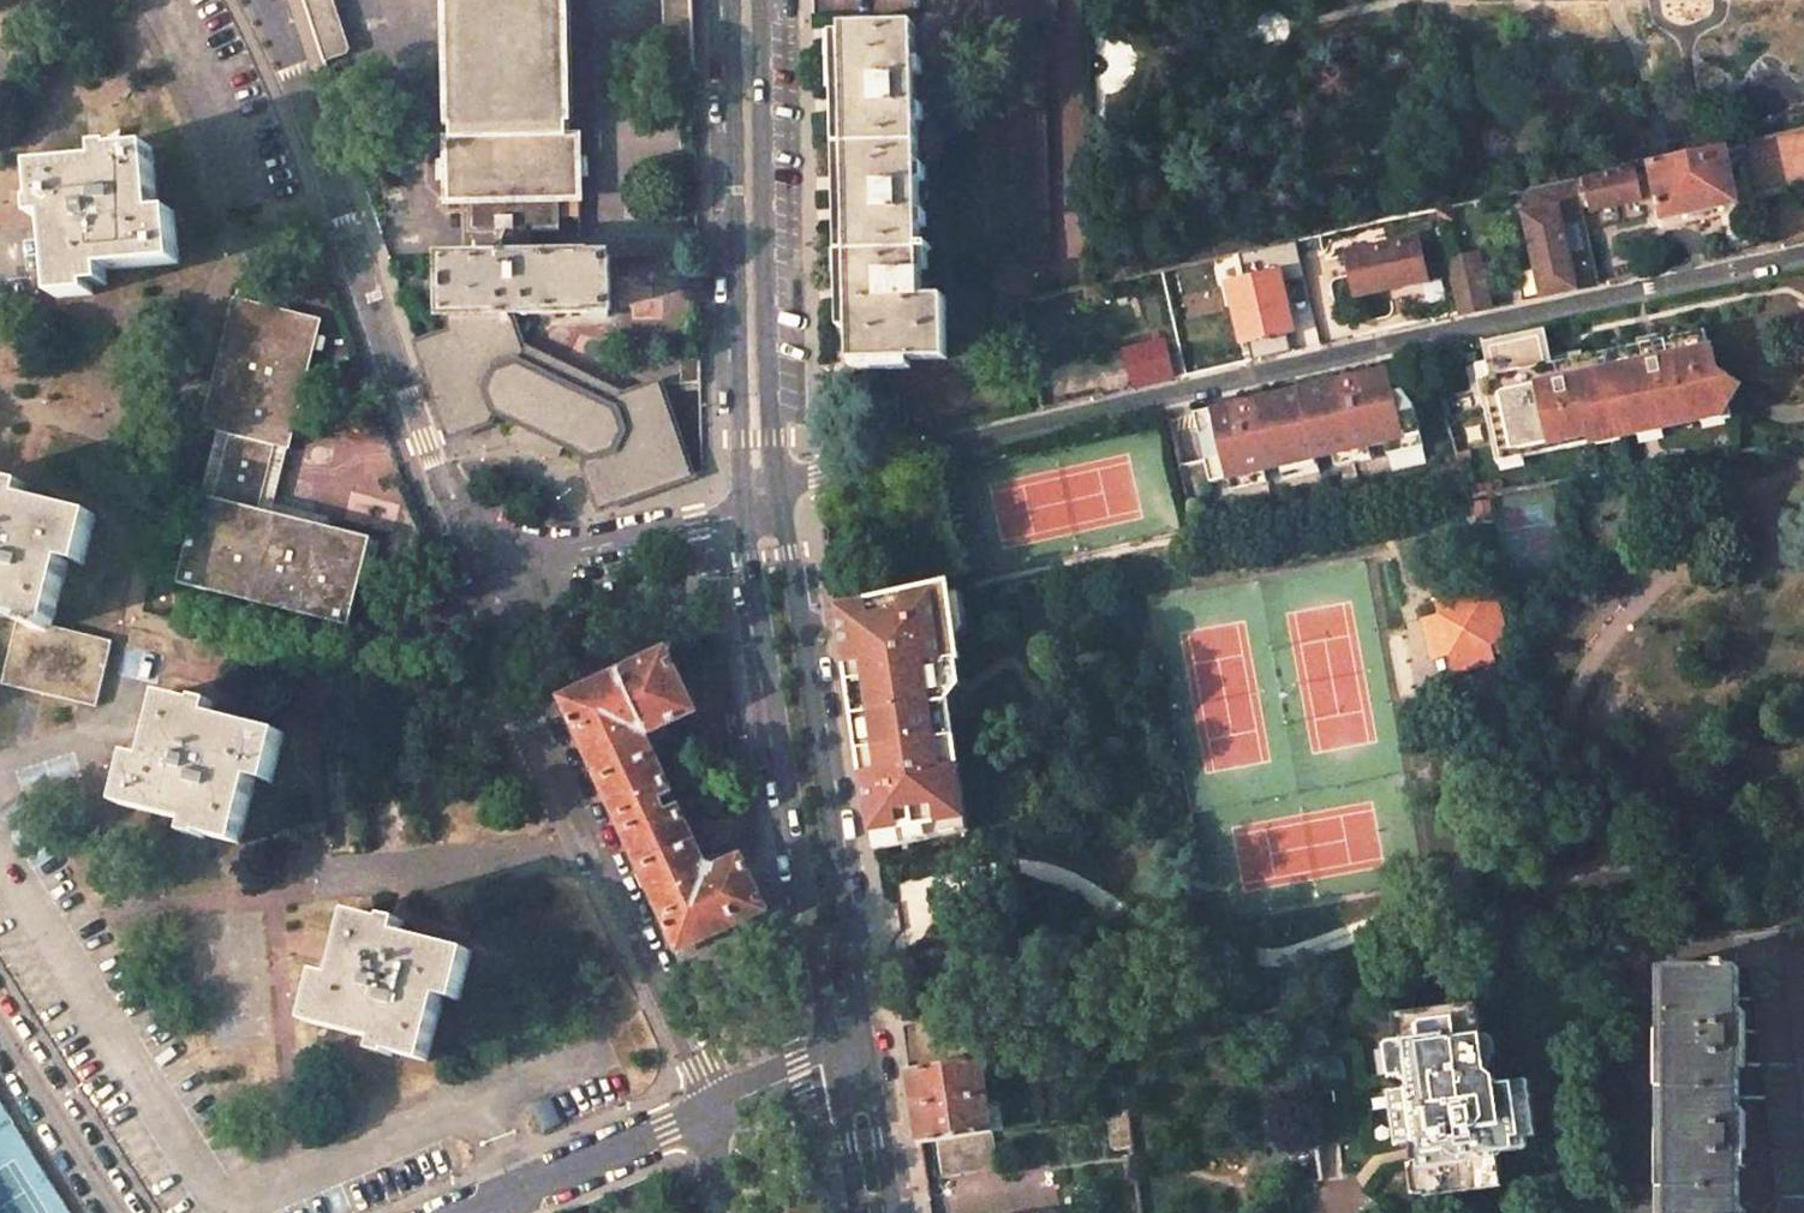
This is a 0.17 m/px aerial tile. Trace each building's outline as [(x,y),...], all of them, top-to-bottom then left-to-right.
[(452,125),(453,125),(454,138),(446,138),(448,203),(471,202),(473,231),(557,229),(556,200),(581,200),(579,136),(572,136),(571,122),(573,122),(570,0),(449,0),(452,125)] [(1733,22),(1649,27),(1651,63),(1735,58),(1733,22)] [(915,24),(843,26),(844,80),(847,188),(849,302),(851,361),(947,359),(945,297),(922,297),(921,252),(921,246),(915,24)] [(1044,39),(1010,40),(1015,260),(1049,259),(1044,39)] [(1725,146),(1649,162),(1661,221),(1737,204),(1736,197),(1732,178),(1725,146)] [(101,161),(36,167),(39,203),(35,203),(37,220),(49,218),(50,225),(51,236),(54,269),(55,275),(57,299),(94,295),(93,287),(108,286),(107,270),(180,263),(175,212),(159,213),(153,147),(117,150),(117,147),(100,149),(101,161)] [(1634,166),(1583,178),(1590,212),(1642,200),(1634,166)] [(1744,176),(1732,178),(1736,197),(1748,194),(1744,176)] [(1528,190),(1549,278),(1538,280),(1543,298),(1601,285),(1574,179),(1528,190)] [(1356,297),(1427,281),(1417,240),(1346,255),(1356,297)] [(588,254),(442,257),(444,315),(454,314),(511,313),(536,313),(611,310),(609,255),(588,256),(588,254)] [(1490,309),(1478,256),(1447,262),(1459,316),(1490,309)] [(322,320),(234,298),(202,425),(202,428),(230,434),(275,446),(289,449),(322,320)] [(455,330),(416,343),(449,438),(490,423),(496,412),(523,424),(517,436),(517,439),(536,449),(556,458),(557,455),(563,443),(590,457),(584,469),(599,510),(693,476),(660,382),(623,395),(523,347),(511,313),(454,314),(455,330)] [(1705,332),(1552,364),(1545,329),(1482,343),(1487,362),(1500,421),(1489,423),(1496,455),(1523,450),(1525,458),(1595,443),(1593,435),(1621,429),(1623,436),(1637,434),(1635,426),(1661,420),(1663,428),(1702,419),(1700,410),(1720,407),(1724,409),(1728,404),(1741,386),(1715,371),(1705,332)] [(1166,342),(1124,352),(1133,388),(1174,379),(1166,342)] [(701,359),(683,359),(683,385),(701,383),(701,359)] [(1475,364),(1489,423),(1500,421),(1487,362),(1475,364)] [(1211,493),(1420,445),(1411,406),(1385,370),(1193,414),(1211,493)] [(1720,407),(1700,410),(1702,419),(1705,422),(1721,419),(1722,420),(1732,418),(1733,416),(1731,406),(1728,404),(1724,409),(1720,407)] [(1640,437),(1662,432),(1663,429),(1663,428),(1661,420),(1635,426),(1637,434),(1637,435),(1640,437)] [(1597,446),(1621,441),(1623,438),(1623,436),(1621,429),(1593,435),(1595,443),(1595,444),(1597,446)] [(275,446),(230,434),(214,499),(259,510),(275,446)] [(1523,450),(1496,455),(1499,466),(1501,468),(1525,463),(1525,460),(1525,458),(1523,450)] [(4,605),(1,616),(17,621),(52,628),(68,562),(84,565),(97,515),(26,497),(29,486),(12,481),(12,485),(0,482),(0,604),(4,605)] [(214,499),(199,495),(177,584),(349,626),(371,538),(329,527),(259,510),(214,499)] [(855,699),(860,733),(861,738),(865,769),(870,804),(877,850),(884,848),(935,838),(932,824),(958,821),(943,721),(956,720),(953,697),(951,687),(950,677),(948,669),(953,661),(956,660),(961,660),(960,652),(949,585),(863,605),(862,607),(842,610),(850,666),(855,699)] [(1508,638),(1498,601),(1481,606),(1476,587),(1438,597),(1443,614),(1453,652),(1457,670),(1495,660),(1491,643),(1508,638)] [(1425,619),(1435,656),(1453,652),(1443,614),(1425,619)] [(55,697),(70,632),(52,628),(17,621),(2,684),(35,692),(55,697)] [(70,632),(55,697),(79,703),(96,707),(112,641),(70,632)] [(667,651),(564,699),(564,700),(680,950),(684,948),(765,912),(765,910),(742,861),(741,859),(725,866),(709,874),(702,860),(656,759),(645,735),(666,725),(695,712),(667,651)] [(200,703),(165,694),(149,759),(134,755),(130,769),(121,805),(191,823),(189,835),(205,839),(205,836),(240,844),(256,780),(272,784),(285,733),(214,716),(217,703),(200,699),(200,703)] [(666,725),(645,735),(656,759),(677,750),(666,725)] [(709,856),(702,860),(709,874),(725,866),(721,856),(709,856)] [(317,988),(309,1023),(380,1041),(376,1053),(393,1057),(393,1054),(428,1062),(444,998),(460,1001),(472,951),(401,933),(404,921),(388,917),(388,920),(353,912),(345,945),(337,976),(321,973),(317,988)] [(1781,930),(1803,1115),(1803,927),(1781,930)] [(1667,968),(1668,1212),(1739,1212),(1739,968),(1726,968),(1715,968),(1667,968)] [(1388,1091),(1394,1138),(1406,1136),(1409,1154),(1416,1154),(1423,1198),(1500,1187),(1493,1142),(1534,1137),(1526,1080),(1499,1083),(1483,1071),(1472,1001),(1390,1013),(1399,1089),(1388,1091)] [(978,1059),(904,1072),(910,1108),(916,1144),(937,1141),(992,1132),(978,1059)] [(1122,1112),(1100,1115),(1106,1155),(1128,1151),(1122,1112)] [(992,1132),(937,1141),(943,1176),(998,1167),(992,1132)]
